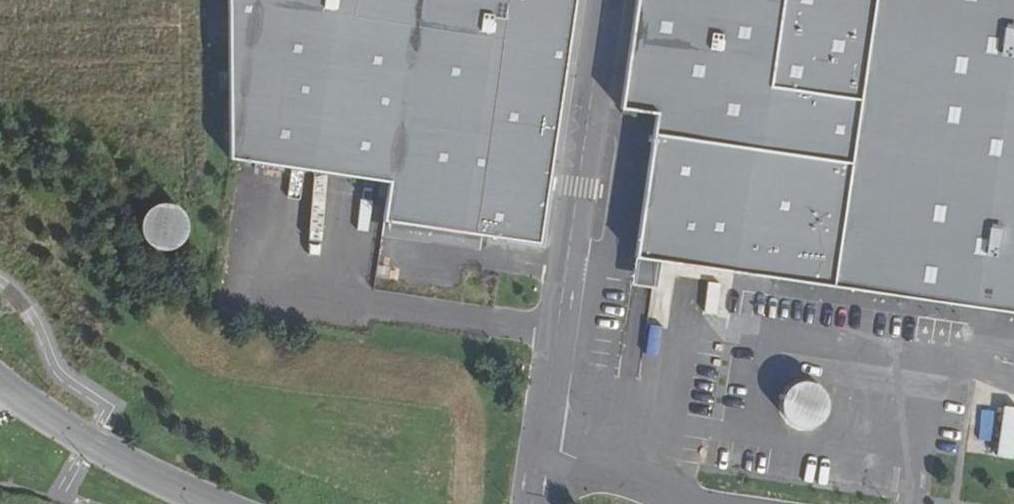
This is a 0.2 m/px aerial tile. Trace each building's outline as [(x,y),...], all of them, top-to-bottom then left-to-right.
[(233,160),(388,182),(382,221),(540,244),(576,0),(231,0),(233,160)] [(614,111),(650,117),(629,262),(1013,319),(1013,0),(630,0),(614,111)] [(151,202),(141,235),(177,246),(188,213),(151,202)] [(425,253),(399,255),(399,266),(426,265),(425,253)] [(808,363),(804,380),(788,376),(777,420),(823,431),(838,371),(808,363)] [(995,456),(1012,458),(1013,447),(1013,406),(1003,404),(995,456)]
